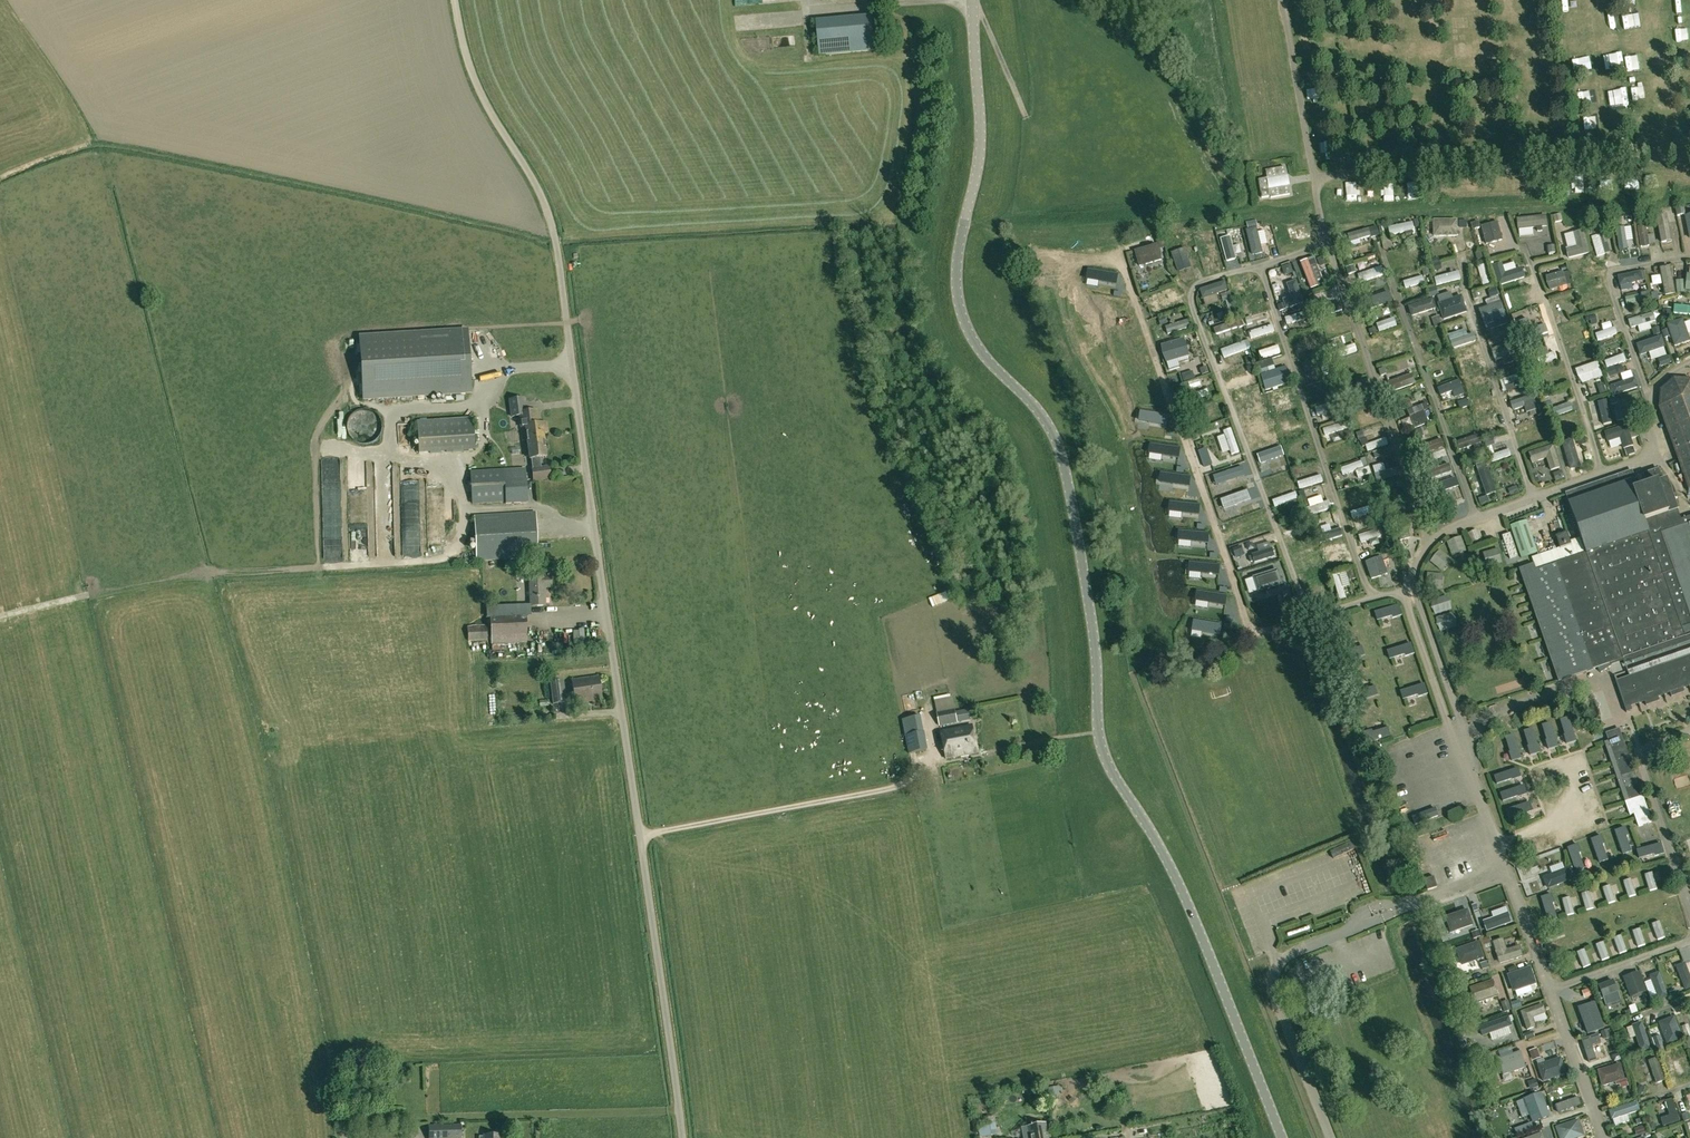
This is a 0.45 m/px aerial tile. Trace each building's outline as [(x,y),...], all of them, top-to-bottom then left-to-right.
[(1689,17),(1689,14),(1688,0),(1676,2),(1678,18),(1689,17)] [(736,14),(738,26),(749,24),(747,12),(736,14)] [(1573,31),(1592,30),(1591,16),(1572,17),(1573,31)] [(816,22),(820,57),(875,52),(873,17),(816,22)] [(1578,52),(1594,50),(1593,38),(1577,39),(1578,52)] [(1610,58),(1622,56),(1620,39),(1607,40),(1610,58)] [(1627,41),(1630,56),(1642,54),(1639,39),(1627,41)] [(1596,74),(1596,59),(1585,60),(1585,74),(1596,74)] [(1359,61),(1350,65),(1354,73),(1363,70),(1359,61)] [(1605,61),(1605,75),(1614,75),(1614,62),(1605,61)] [(1633,65),(1635,77),(1646,76),(1644,64),(1633,65)] [(1601,104),(1600,92),(1589,93),(1590,105),(1601,104)] [(1620,115),(1613,116),(1615,127),(1622,126),(1620,115)] [(1335,120),(1324,120),(1324,131),(1335,131),(1335,120)] [(1600,123),(1587,124),(1588,136),(1600,135),(1600,123)] [(1534,150),(1542,149),(1541,141),(1548,141),(1547,126),(1532,127),(1534,150)] [(1269,171),(1271,189),(1292,187),(1290,169),(1269,171)] [(1684,206),(1676,208),(1677,215),(1685,214),(1684,206)] [(1661,243),(1671,241),(1666,214),(1657,216),(1661,243)] [(1547,227),(1546,217),(1517,220),(1518,230),(1532,229),(1536,229),(1537,232),(1542,232),(1542,228),(1547,227)] [(1433,236),(1456,236),(1456,221),(1433,221),(1433,236)] [(1414,230),(1412,222),(1389,228),(1390,236),(1405,232),(1406,235),(1413,233),(1413,230),(1414,230)] [(1481,226),(1486,244),(1502,239),(1497,222),(1481,226)] [(1645,226),(1637,228),(1640,248),(1649,246),(1645,226)] [(1370,237),(1378,234),(1377,227),(1368,229),(1370,237)] [(1262,253),(1256,229),(1245,232),(1251,255),(1262,253)] [(1367,229),(1347,235),(1349,242),(1369,237),(1367,229)] [(1622,229),(1615,230),(1618,253),(1626,252),(1622,229)] [(1577,247),(1566,250),(1569,259),(1589,254),(1584,232),(1574,234),(1577,247)] [(1605,256),(1605,254),(1600,236),(1599,235),(1592,237),(1598,258),(1605,256)] [(1157,246),(1134,252),(1138,268),(1161,261),(1158,249),(1157,246)] [(1185,248),(1172,252),(1178,272),(1191,267),(1185,248)] [(1478,261),(1486,259),(1483,251),(1476,253),(1478,261)] [(1314,259),(1300,265),(1310,290),(1317,288),(1317,287),(1324,284),(1314,259)] [(1281,266),(1284,275),(1293,272),(1290,263),(1281,266)] [(1491,267),(1496,286),(1507,283),(1524,277),(1522,268),(1504,273),(1501,264),(1491,267)] [(1486,265),(1478,268),(1483,286),(1491,284),(1486,265)] [(1384,275),(1381,267),(1358,275),(1361,283),(1384,275)] [(1660,269),(1665,296),(1674,294),(1670,267),(1660,269)] [(1437,286),(1460,279),(1458,272),(1435,278),(1437,286)] [(1619,277),(1621,286),(1631,284),(1643,281),(1640,272),(1619,277)] [(1546,278),(1549,291),(1566,286),(1562,273),(1546,278)] [(1592,274),(1579,278),(1575,280),(1577,286),(1599,279),(1597,273),(1592,274)] [(1424,283),(1422,277),(1404,282),(1406,288),(1424,283)] [(1288,283),(1292,297),(1284,299),(1284,302),(1287,308),(1295,306),(1303,303),(1296,281),(1288,283)] [(1202,299),(1216,295),(1227,291),(1224,282),(1198,291),(1201,299),(1202,299)] [(1592,289),(1582,291),(1583,297),(1593,296),(1592,289)] [(1229,292),(1220,295),(1222,302),(1226,301),(1228,308),(1234,307),(1229,292)] [(1368,299),(1371,308),(1391,301),(1388,292),(1368,299)] [(1461,296),(1452,299),(1450,293),(1438,297),(1440,303),(1438,304),(1444,320),(1466,312),(1461,296)] [(1556,307),(1574,301),(1571,294),(1554,300),(1556,307)] [(1640,295),(1626,298),(1628,305),(1632,305),(1642,302),(1643,303),(1649,302),(1647,294),(1641,296),(1640,295)] [(1163,305),(1167,316),(1187,308),(1182,297),(1163,305)] [(1603,301),(1594,303),(1593,298),(1583,301),(1585,306),(1586,312),(1605,307),(1603,301)] [(1411,317),(1436,309),(1433,299),(1408,307),(1411,317)] [(1277,304),(1279,311),(1287,308),(1284,302),(1277,304)] [(1339,303),(1313,312),(1315,319),(1341,310),(1339,303)] [(1501,303),(1488,307),(1479,310),(1484,324),(1493,321),(1496,328),(1508,324),(1501,303)] [(1675,306),(1674,314),(1689,315),(1689,307),(1675,306)] [(1347,310),(1333,314),(1335,319),(1348,315),(1347,310)] [(1308,311),(1285,318),(1287,324),(1310,317),(1308,311)] [(1574,319),(1583,316),(1582,311),(1572,314),(1574,319)] [(1639,326),(1649,323),(1655,321),(1653,313),(1629,320),(1631,328),(1639,326)] [(1393,318),(1376,324),(1379,332),(1396,326),(1393,318)] [(1216,328),(1219,335),(1238,328),(1243,326),(1241,319),(1216,328)] [(1667,325),(1675,347),(1689,341),(1682,320),(1667,325)] [(1187,321),(1186,321),(1178,324),(1165,328),(1167,335),(1190,328),(1187,321)] [(1274,332),(1272,325),(1249,332),(1251,339),(1274,332)] [(1349,333),(1347,326),(1327,333),(1329,339),(1349,333)] [(1615,328),(1595,334),(1597,341),(1617,334),(1615,328)] [(363,399),(471,392),(467,331),(359,338),(363,399)] [(1296,345),(1317,339),(1320,338),(1318,331),(1294,337),(1296,345)] [(1473,334),(1449,341),(1452,350),(1475,342),(1473,334)] [(1649,353),(1664,348),(1665,348),(1661,337),(1637,345),(1641,356),(1649,353)] [(1246,350),(1244,342),(1220,351),(1223,358),(1246,350)] [(1572,354),(1590,348),(1588,342),(1569,348),(1572,354)] [(1354,345),(1337,350),(1340,357),(1356,352),(1354,345)] [(1503,358),(1514,355),(1521,352),(1518,345),(1493,353),(1496,361),(1503,358)] [(1261,359),(1280,353),(1277,346),(1259,351),(1261,359)] [(1463,361),(1469,359),(1466,350),(1460,352),(1463,361)] [(1555,352),(1548,354),(1536,358),(1538,365),(1557,359),(1555,352)] [(1605,361),(1607,368),(1625,361),(1623,354),(1605,361)] [(1245,358),(1247,364),(1253,363),(1251,356),(1245,358)] [(1437,368),(1453,366),(1452,357),(1436,359),(1437,368)] [(1305,373),(1327,366),(1325,358),(1303,364),(1305,373)] [(1480,369),(1478,363),(1476,358),(1461,362),(1463,368),(1460,368),(1463,375),(1480,369)] [(1192,359),(1171,367),(1173,374),(1195,366),(1192,359)] [(1260,376),(1261,375),(1276,370),(1273,359),(1256,364),(1260,376)] [(1519,369),(1526,367),(1524,359),(1517,362),(1519,369)] [(1579,378),(1600,371),(1597,362),(1576,369),(1579,378)] [(1361,364),(1343,371),(1346,378),(1363,372),(1361,364)] [(1245,368),(1248,374),(1255,371),(1253,365),(1245,368)] [(1605,370),(1607,378),(1617,374),(1623,372),(1621,365),(1615,367),(1605,370)] [(1290,383),(1285,367),(1261,375),(1266,391),(1290,383)] [(1506,387),(1528,379),(1525,372),(1503,380),(1506,387)] [(1412,374),(1386,383),(1390,392),(1415,383),(1412,374)] [(1638,388),(1634,379),(1611,386),(1615,396),(1638,388)] [(1459,380),(1437,388),(1440,396),(1453,391),(1455,397),(1464,393),(1459,380)] [(1318,393),(1326,391),(1335,388),(1333,381),(1310,388),(1312,395),(1318,393)] [(1689,383),(1688,382),(1687,382),(1686,381),(1684,381),(1683,381),(1682,381),(1681,381),(1679,381),(1678,381),(1677,381),(1675,381),(1674,382),(1673,382),(1672,383),(1671,383),(1669,384),(1668,385),(1667,386),(1666,386),(1666,387),(1665,388),(1664,390),(1663,391),(1663,392),(1662,393),(1662,394),(1662,396),(1661,397),(1661,398),(1661,399),(1661,401),(1661,402),(1661,403),(1662,405),(1662,406),(1662,407),(1674,439),(1673,440),(1679,459),(1681,458),(1689,479),(1689,383)] [(1597,385),(1600,394),(1607,392),(1604,383),(1597,385)] [(1343,387),(1346,393),(1353,390),(1350,384),(1343,387)] [(1206,390),(1189,396),(1191,402),(1208,396),(1206,390)] [(1347,401),(1350,408),(1373,399),(1370,392),(1347,401)] [(1538,410),(1536,403),(1534,395),(1511,403),(1514,411),(1524,407),(1526,414),(1538,410)] [(1282,402),(1287,415),(1300,411),(1295,398),(1282,402)] [(1411,410),(1418,407),(1414,398),(1407,401),(1411,410)] [(534,435),(543,434),(547,433),(546,425),(539,426),(537,411),(525,413),(523,399),(509,400),(512,417),(520,416),(521,427),(525,427),(527,441),(530,441),(530,440),(534,439),(534,435)] [(1317,417),(1341,409),(1338,401),(1314,408),(1317,417)] [(1591,416),(1613,409),(1610,401),(1589,408),(1591,416)] [(1550,410),(1553,418),(1572,411),(1570,403),(1550,410)] [(1495,405),(1479,411),(1481,418),(1497,412),(1495,405)] [(378,438),(381,433),(382,428),(381,422),(379,417),(375,413),(370,410),(364,409),(359,410),(354,412),(350,416),(347,421),(346,426),(347,432),(349,437),(353,441),(358,444),(363,445),(369,444),(374,442),(378,438)] [(1468,417),(1465,410),(1449,416),(1451,423),(1468,417)] [(1409,417),(1414,429),(1428,423),(1423,411),(1409,417)] [(1198,420),(1200,427),(1217,421),(1215,414),(1206,417),(1204,412),(1197,414),(1199,419),(1198,420)] [(1381,423),(1378,413),(1353,422),(1356,432),(1381,423)] [(419,454),(475,451),(473,419),(417,422),(419,454)] [(1518,429),(1520,436),(1543,428),(1541,421),(1518,429)] [(1341,423),(1323,429),(1325,436),(1343,430),(1341,423)] [(1483,437),(1503,430),(1501,423),(1480,429),(1483,437)] [(1608,442),(1620,438),(1622,445),(1623,449),(1633,445),(1632,441),(1627,427),(1627,426),(1605,433),(1608,442)] [(1300,427),(1281,432),(1283,438),(1302,433),(1300,427)] [(1224,434),(1217,437),(1222,453),(1229,451),(1231,456),(1239,453),(1231,428),(1223,431),(1224,434)] [(1364,439),(1362,432),(1356,434),(1358,441),(1364,439)] [(546,458),(543,434),(534,435),(534,439),(530,440),(530,441),(527,441),(528,448),(530,460),(531,460),(532,469),(533,481),(550,479),(548,467),(541,468),(540,459),(546,458)] [(1483,451),(1481,444),(1482,443),(1479,435),(1457,442),(1460,451),(1473,446),(1475,453),(1483,451)] [(1385,438),(1366,445),(1368,451),(1387,445),(1385,438)] [(1423,455),(1444,447),(1441,440),(1420,447),(1423,455)] [(1572,441),(1561,444),(1569,470),(1579,467),(1572,441)] [(1205,466),(1213,463),(1207,447),(1199,450),(1205,466)] [(1546,459),(1550,470),(1560,467),(1553,447),(1528,456),(1531,464),(1546,459)] [(1280,459),(1276,448),(1257,454),(1260,460),(1269,457),(1270,463),(1280,459)] [(1490,456),(1492,462),(1510,456),(1508,450),(1490,456)] [(1377,452),(1370,454),(1372,461),(1380,459),(1377,452)] [(1429,455),(1421,457),(1423,464),(1431,461),(1429,455)] [(1317,459),(1296,462),(1297,467),(1318,464),(1317,459)] [(1356,471),(1358,478),(1370,474),(1368,467),(1364,469),(1361,462),(1361,461),(1340,469),(1343,476),(1356,471)] [(359,462),(346,462),(347,491),(359,490),(359,462)] [(1486,463),(1477,466),(1487,496),(1497,492),(1489,470),(1486,463)] [(1427,472),(1430,480),(1451,472),(1448,465),(1427,472)] [(1299,468),(1291,471),(1293,476),(1301,474),(1299,468)] [(1397,468),(1376,474),(1378,481),(1399,475),(1397,468)] [(526,469),(505,470),(470,472),(472,505),(507,503),(528,501),(526,469)] [(1582,539),(1570,542),(1567,533),(1556,537),(1560,548),(1549,552),(1553,564),(1536,570),(1534,564),(1519,569),(1522,576),(1559,681),(1587,671),(1586,669),(1592,667),(1593,669),(1597,667),(1601,673),(1612,666),(1611,663),(1622,659),(1624,664),(1625,664),(1625,663),(1633,660),(1632,655),(1689,635),(1689,517),(1670,524),(1666,513),(1677,509),(1667,478),(1662,480),(1658,469),(1644,475),(1647,485),(1634,490),(1631,481),(1635,479),(1632,471),(1627,473),(1566,493),(1582,539)] [(1230,470),(1209,477),(1211,483),(1232,476),(1230,470)] [(1288,478),(1287,473),(1286,470),(1264,477),(1267,485),(1288,478)] [(1547,489),(1558,485),(1552,470),(1542,473),(1547,489)] [(1322,482),(1320,476),(1298,483),(1300,489),(1322,482)] [(423,485),(423,499),(440,500),(440,485),(423,485)] [(1343,492),(1345,498),(1363,492),(1363,493),(1367,491),(1365,485),(1361,486),(1343,492)] [(1512,495),(1519,492),(1516,486),(1509,489),(1512,495)] [(1458,492),(1450,495),(1448,490),(1435,494),(1437,500),(1439,508),(1461,500),(1458,492)] [(1199,491),(1178,496),(1181,507),(1192,504),(1201,501),(1199,491)] [(1298,493),(1300,499),(1306,497),(1304,491),(1298,493)] [(1298,499),(1296,493),(1273,500),(1276,506),(1298,499)] [(1387,501),(1390,508),(1407,502),(1404,495),(1387,501)] [(1486,507),(1494,504),(1492,499),(1484,501),(1486,507)] [(1306,508),(1309,515),(1331,508),(1328,500),(1306,508)] [(1253,501),(1237,508),(1231,510),(1233,517),(1239,515),(1256,508),(1253,501)] [(1372,513),(1370,506),(1351,512),(1353,519),(1372,513)] [(424,509),(425,547),(442,547),(441,508),(424,509)] [(1199,523),(1209,521),(1206,510),(1196,513),(1199,523)] [(1403,512),(1393,515),(1400,541),(1410,538),(1403,512)] [(476,562),(538,558),(536,513),(474,516),(476,562)] [(1195,515),(1185,517),(1187,524),(1197,521),(1195,515)] [(365,553),(364,516),(348,516),(349,553),(365,553)] [(1284,532),(1290,530),(1302,526),(1304,525),(1301,519),(1282,526),(1284,532)] [(1500,521),(1477,527),(1480,539),(1503,533),(1500,521)] [(1521,558),(1538,553),(1527,521),(1510,526),(1521,558)] [(1243,532),(1246,539),(1265,532),(1262,525),(1243,532)] [(1339,528),(1317,536),(1320,544),(1342,536),(1339,528)] [(1360,543),(1379,537),(1376,530),(1358,536),(1360,543)] [(1196,550),(1217,542),(1214,534),(1193,542),(1196,550)] [(389,548),(387,538),(378,539),(379,549),(389,548)] [(1274,556),(1272,549),(1252,555),(1254,563),(1274,556)] [(1222,556),(1201,561),(1204,572),(1214,569),(1224,566),(1222,556)] [(1366,562),(1372,579),(1387,574),(1381,556),(1366,562)] [(1326,564),(1329,571),(1347,566),(1345,559),(1326,564)] [(545,569),(554,568),(554,561),(544,561),(545,569)] [(1346,572),(1348,581),(1356,579),(1354,570),(1346,572)] [(1257,592),(1282,584),(1278,572),(1253,580),(1257,592)] [(1346,597),(1339,574),(1332,576),(1338,599),(1346,597)] [(551,577),(544,578),(544,576),(529,576),(531,607),(545,606),(544,588),(552,587),(551,577)] [(1208,586),(1212,595),(1223,590),(1223,591),(1232,588),(1228,577),(1208,586)] [(1329,585),(1326,577),(1306,583),(1309,592),(1329,585)] [(946,592),(929,599),(933,607),(949,601),(946,592)] [(1324,598),(1326,606),(1333,604),(1331,596),(1324,598)] [(1220,617),(1230,613),(1230,614),(1239,610),(1236,600),(1217,607),(1220,617)] [(1399,606),(1375,613),(1377,622),(1401,614),(1399,606)] [(491,645),(527,643),(526,616),(490,618),(491,645)] [(468,642),(488,641),(487,626),(467,627),(468,642)] [(1390,660),(1414,652),(1411,644),(1388,652),(1390,660)] [(1339,655),(1342,662),(1364,655),(1362,647),(1339,655)] [(1615,681),(1626,713),(1632,711),(1631,707),(1638,704),(1639,704),(1645,702),(1646,706),(1660,701),(1658,697),(1670,693),(1671,697),(1685,692),(1684,688),(1689,686),(1689,655),(1615,681)] [(601,700),(598,677),(573,681),(575,703),(601,700)] [(553,705),(566,703),(563,681),(550,683),(553,705)] [(1427,693),(1424,685),(1401,692),(1403,700),(1427,693)] [(1353,703),(1377,695),(1375,687),(1351,695),(1353,703)] [(955,713),(953,699),(935,702),(939,727),(958,723),(971,721),(969,710),(955,713)] [(1615,720),(1624,718),(1623,710),(1614,712),(1615,720)] [(1575,742),(1568,718),(1560,721),(1567,744),(1575,742)] [(1557,746),(1550,723),(1542,726),(1550,749),(1557,746)] [(946,760),(978,753),(972,726),(941,733),(946,760)] [(1390,736),(1388,729),(1365,736),(1367,744),(1390,736)] [(1524,732),(1532,755),(1539,753),(1532,729),(1524,732)] [(1652,823),(1633,767),(1620,729),(1606,733),(1638,827),(1646,825),(1652,823)] [(925,732),(905,736),(909,754),(910,754),(928,750),(925,732)] [(1512,761),(1521,759),(1513,735),(1505,738),(1512,761)] [(1494,777),(1497,785),(1520,777),(1517,769),(1494,777)] [(1500,794),(1503,801),(1526,793),(1524,786),(1500,794)] [(1541,795),(1534,797),(1537,810),(1545,809),(1541,795)] [(1509,818),(1532,810),(1529,803),(1506,811),(1509,818)] [(1615,832),(1623,855),(1631,852),(1623,829),(1615,832)] [(1600,838),(1592,841),(1600,863),(1608,861),(1600,838)] [(1637,851),(1640,859),(1663,852),(1661,844),(1637,851)] [(1576,872),(1584,869),(1575,846),(1567,849),(1576,872)] [(1535,857),(1528,860),(1532,868),(1539,865),(1535,857)] [(1576,880),(1572,868),(1545,878),(1549,890),(1576,880)] [(1645,875),(1650,891),(1657,889),(1652,873),(1645,875)] [(1437,888),(1434,877),(1425,880),(1428,890),(1437,888)] [(1636,895),(1630,879),(1623,882),(1628,898),(1636,895)] [(1608,904),(1615,902),(1610,885),(1603,888),(1608,904)] [(1589,893),(1582,895),(1587,911),(1594,909),(1589,893)] [(1549,896),(1540,899),(1547,921),(1557,919),(1549,896)] [(1570,897),(1562,899),(1566,916),(1574,914),(1570,897)] [(1446,917),(1451,932),(1472,924),(1467,909),(1446,917)] [(1486,925),(1507,918),(1504,910),(1483,917),(1486,925)] [(1658,942),(1665,939),(1659,921),(1652,924),(1658,942)] [(1638,947),(1645,945),(1639,929),(1632,931),(1638,947)] [(1620,954),(1626,951),(1621,935),(1614,938),(1620,954)] [(1493,943),(1500,963),(1522,956),(1519,947),(1507,951),(1503,940),(1493,943)] [(1457,950),(1463,965),(1484,957),(1478,942),(1457,950)] [(1603,942),(1596,945),(1602,961),(1609,958),(1603,942)] [(1584,968),(1591,965),(1584,949),(1577,952),(1584,968)] [(1685,963),(1676,967),(1685,990),(1689,988),(1689,977),(1685,963)] [(1516,973),(1508,975),(1514,991),(1536,983),(1531,968),(1516,973)] [(1632,997),(1633,999),(1645,995),(1645,993),(1647,992),(1639,971),(1624,977),(1632,997)] [(1656,997),(1658,997),(1660,1000),(1668,997),(1659,973),(1650,976),(1654,986),(1648,988),(1651,997),(1653,996),(1654,998),(1656,997)] [(1612,977),(1597,983),(1606,1007),(1621,1001),(1612,977)] [(1498,996),(1493,981),(1470,989),(1476,1004),(1498,996)] [(1589,998),(1598,995),(1596,990),(1587,993),(1589,998)] [(1521,1007),(1519,1000),(1511,1003),(1513,1010),(1521,1007)] [(1595,1002),(1579,1008),(1589,1034),(1601,1030),(1604,1029),(1595,1002)] [(1535,1027),(1532,1018),(1545,1014),(1542,1005),(1521,1013),(1527,1030),(1535,1027)] [(1511,1026),(1509,1017),(1508,1016),(1479,1026),(1483,1036),(1491,1033),(1511,1026)] [(1668,1045),(1682,1039),(1673,1017),(1659,1022),(1668,1045)] [(1633,1026),(1633,1027),(1627,1029),(1630,1039),(1636,1037),(1641,1051),(1650,1049),(1641,1023),(1633,1026)] [(1606,1028),(1604,1029),(1601,1030),(1604,1039),(1609,1037),(1606,1028)] [(1602,1042),(1599,1035),(1589,1038),(1582,1040),(1585,1048),(1590,1064),(1597,1061),(1592,1046),(1602,1042)] [(1482,1047),(1475,1049),(1477,1056),(1484,1053),(1482,1047)] [(1541,1047),(1534,1049),(1538,1061),(1545,1059),(1541,1047)] [(1561,1050),(1549,1054),(1551,1060),(1562,1056),(1561,1050)] [(1513,1055),(1499,1060),(1504,1074),(1525,1067),(1520,1053),(1513,1055)] [(1656,1057),(1648,1060),(1656,1083),(1664,1080),(1656,1057)] [(1686,1078),(1689,1077),(1689,1067),(1686,1057),(1679,1059),(1686,1078)] [(1560,1059),(1546,1064),(1538,1066),(1543,1081),(1565,1074),(1560,1059)] [(1602,1086),(1624,1079),(1620,1065),(1598,1071),(1602,1086)] [(1057,1086),(1047,1088),(1048,1098),(1059,1096),(1057,1086)] [(1524,1098),(1533,1123),(1549,1117),(1540,1092),(1524,1098)] [(1581,1106),(1578,1098),(1556,1105),(1559,1114),(1581,1106)] [(1661,1119),(1663,1126),(1680,1121),(1677,1112),(1673,1099),(1665,1102),(1670,1116),(1661,1119)] [(1630,1122),(1628,1116),(1640,1112),(1637,1103),(1609,1112),(1613,1121),(1615,1127),(1630,1122)] [(1577,1137),(1584,1136),(1579,1121),(1557,1128),(1560,1137),(1577,1137)] [(992,1123),(985,1125),(979,1126),(979,1132),(980,1137),(987,1137),(997,1135),(995,1123),(994,1123),(992,1123)] [(1048,1133),(1045,1133),(1044,1123),(1022,1128),(1023,1137),(1049,1137),(1048,1133)] [(429,1137),(461,1137),(461,1125),(429,1126),(429,1137)] [(1198,1137),(1200,1137),(1209,1136),(1208,1128),(1196,1131),(1198,1137)]
